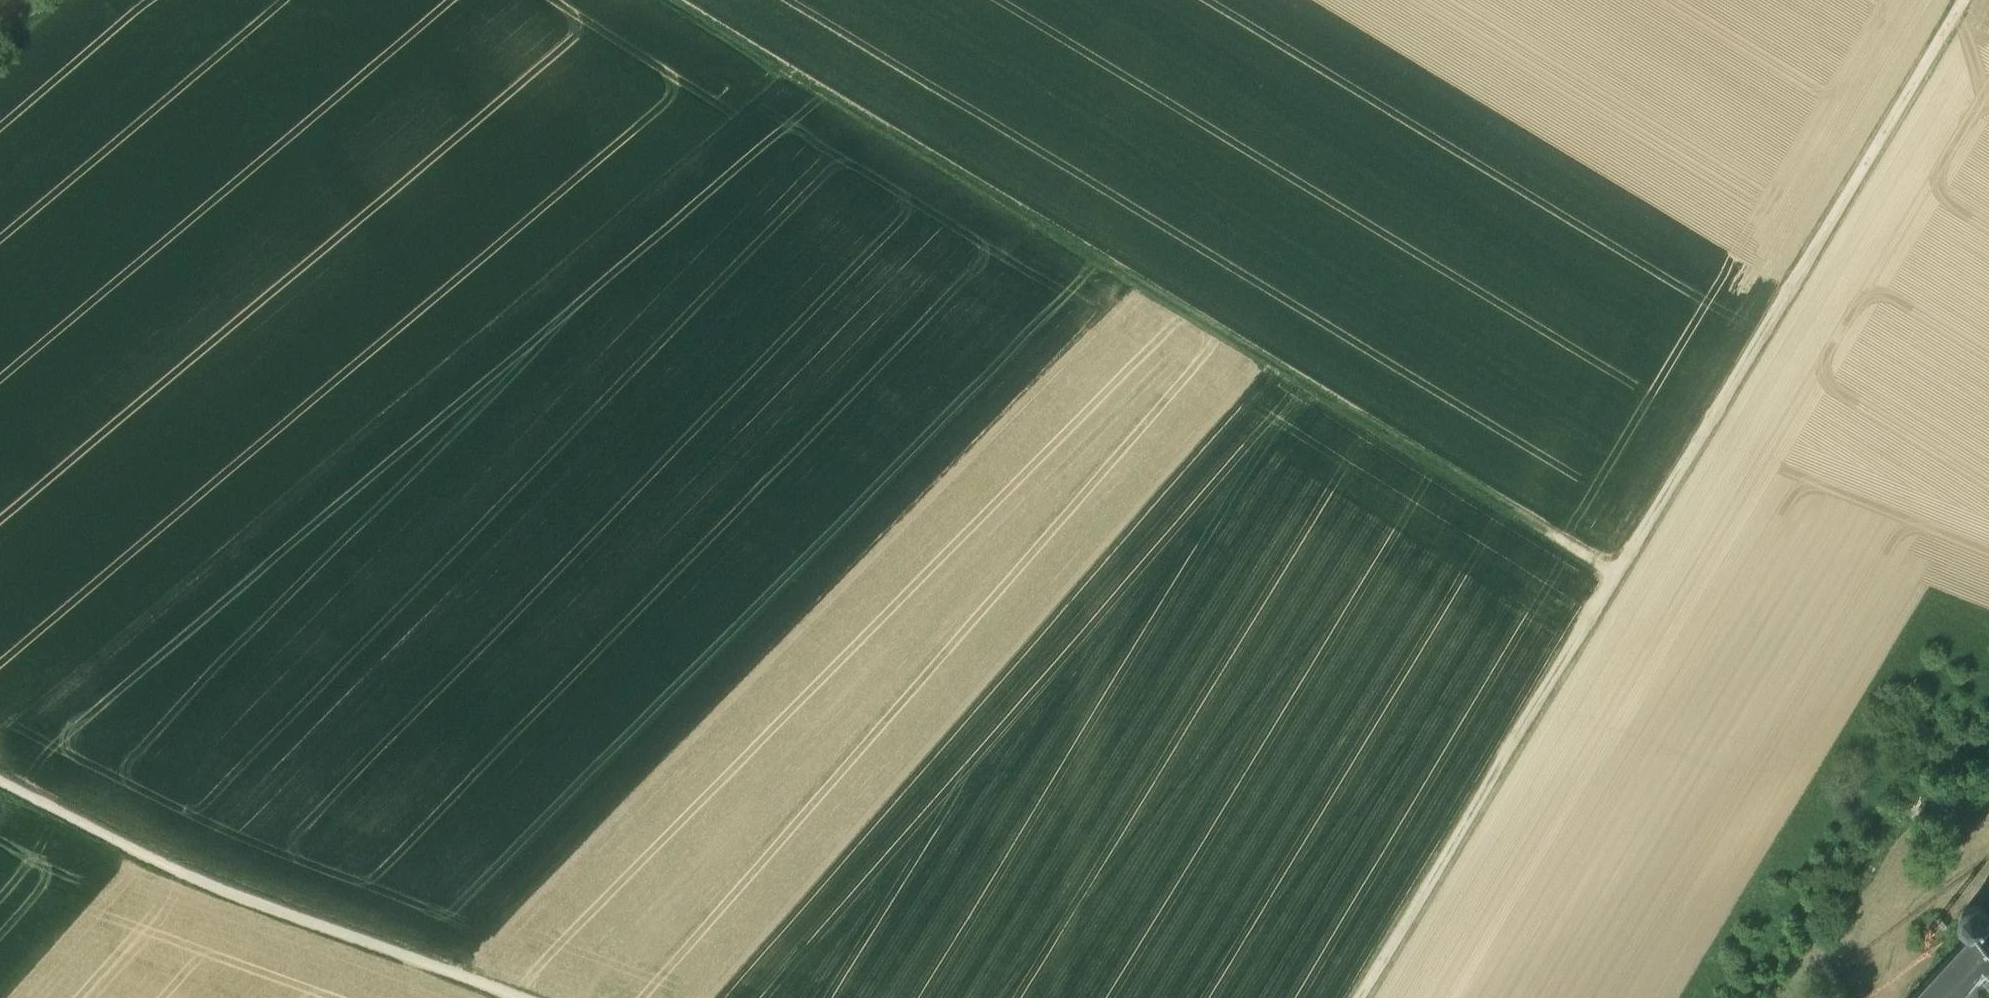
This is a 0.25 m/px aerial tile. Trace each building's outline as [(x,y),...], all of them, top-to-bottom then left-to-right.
[(1981,937),(1985,934),(1986,933),(1988,929),(1988,925),(1988,919),(1987,915),(1982,909),(1974,907),(1967,909),(1962,912),(1960,916),(1959,922),(1959,925),(1961,931),(1964,934),(1967,936),(1968,939),(1912,997),(1962,997),(1969,990),(1979,997),(1981,997),(1988,990),(1988,991),(1988,944),(1981,937)]
